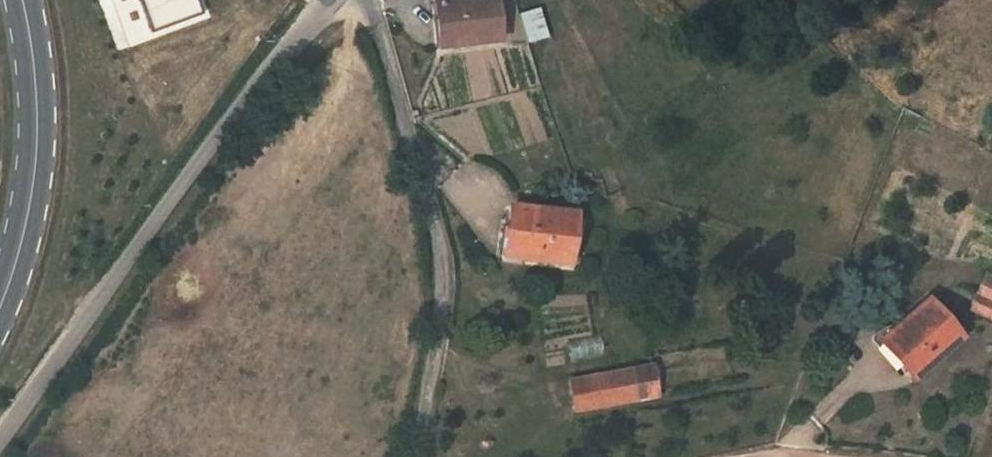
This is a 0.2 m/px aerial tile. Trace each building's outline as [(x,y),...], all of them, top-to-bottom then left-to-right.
[(196,0),(137,0),(150,34),(202,15),(196,0)] [(450,41),(506,36),(503,0),(444,0),(450,41)] [(571,208),(510,200),(502,249),(564,261),(571,208)] [(991,314),(991,277),(988,276),(977,310),(991,314)] [(967,335),(928,295),(882,332),(921,376),(967,335)] [(660,363),(634,367),(640,400),(666,396),(660,363)] [(634,367),(572,375),(579,409),(640,400),(634,367)]
